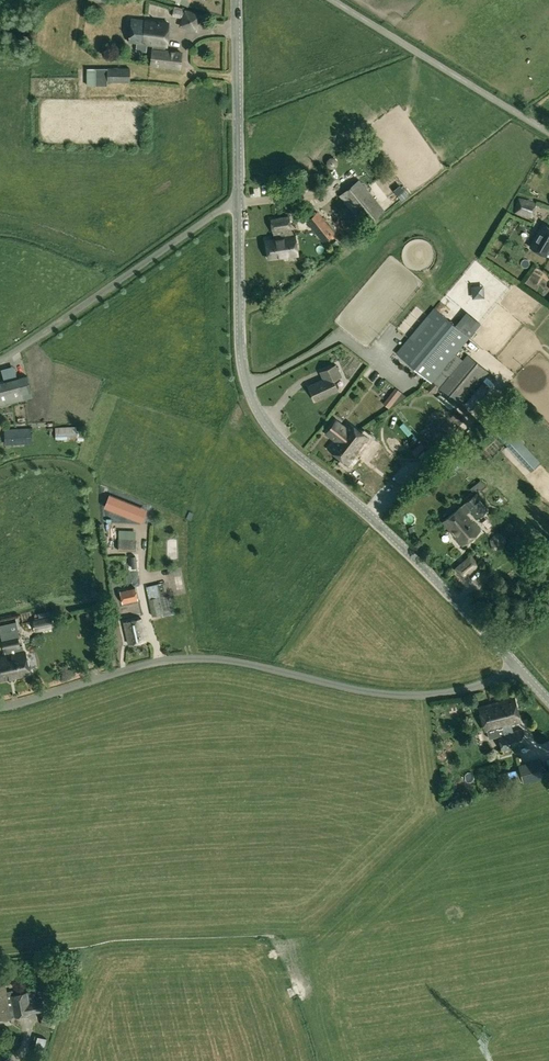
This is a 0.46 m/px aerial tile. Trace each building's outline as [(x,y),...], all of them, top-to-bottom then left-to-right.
[(182,19),(185,10),(175,7),(172,16),(182,19)] [(182,25),(197,30),(201,16),(186,12),(182,25)] [(147,50),(147,45),(167,47),(169,23),(132,19),(129,43),(139,44),(139,49),(147,50)] [(153,49),(151,66),(180,69),(182,53),(153,49)] [(131,83),(131,68),(97,68),(97,84),(108,84),(108,83),(131,83)] [(365,227),(385,211),(359,180),(339,196),(365,227)] [(532,219),(537,203),(518,197),(514,214),(532,219)] [(306,221),(323,242),(335,232),(318,211),(306,221)] [(295,235),(291,236),(290,229),(292,229),(290,217),(272,220),(273,232),(274,232),(275,239),(266,240),(269,259),(283,257),(284,258),(298,255),(295,235)] [(543,224),(530,247),(545,256),(547,253),(548,254),(548,228),(543,224)] [(434,307),(396,353),(430,381),(426,385),(436,393),(439,389),(463,360),(455,354),(470,337),(434,307)] [(487,371),(467,354),(463,360),(439,389),(458,405),(487,371)] [(320,373),(323,379),(309,386),(316,401),(338,391),(333,380),(342,376),(336,365),(320,373)] [(30,395),(25,378),(19,380),(18,378),(0,383),(0,406),(24,400),(23,397),(30,395)] [(395,388),(383,404),(389,408),(401,393),(395,388)] [(495,415),(486,423),(531,471),(540,463),(495,415)] [(329,449),(338,456),(359,429),(350,422),(345,428),(337,421),(327,434),(335,441),(329,449)] [(55,440),(77,439),(76,426),(55,427),(55,440)] [(5,430),(6,441),(32,440),(32,429),(5,430)] [(338,456),(349,464),(359,451),(369,458),(376,449),(369,444),(368,445),(365,442),(369,437),(359,429),(338,456)] [(104,507),(137,520),(141,508),(109,495),(104,507)] [(480,531),(466,515),(471,511),(478,519),(488,510),(475,495),(443,522),(463,545),(480,531)] [(118,530),(118,551),(136,551),(136,530),(118,530)] [(455,568),(464,579),(480,564),(470,554),(455,568)] [(186,568),(174,569),(177,591),(189,589),(186,568)] [(165,583),(146,587),(152,616),(161,614),(158,597),(167,595),(165,583)] [(120,590),(122,603),(137,600),(135,587),(120,590)] [(35,631),(53,627),(51,616),(33,620),(35,631)] [(142,618),(124,622),(128,644),(146,641),(142,618)] [(22,652),(19,637),(3,640),(6,656),(0,657),(0,679),(0,681),(30,674),(25,652),(22,652)] [(526,744),(522,729),(513,732),(511,724),(521,721),(514,698),(479,707),(486,731),(488,731),(490,739),(498,737),(502,750),(526,744)] [(519,769),(508,773),(510,782),(518,779),(519,781),(522,780),(523,783),(544,777),(539,759),(518,765),(519,769)] [(15,1016),(11,995),(13,995),(12,990),(7,991),(5,984),(0,985),(0,1020),(11,1018),(11,1017),(15,1016)] [(15,1016),(15,1017),(45,1011),(42,999),(36,1001),(34,991),(13,995),(11,995),(15,1016)] [(44,1014),(41,1025),(54,1028),(57,1017),(44,1014)]
